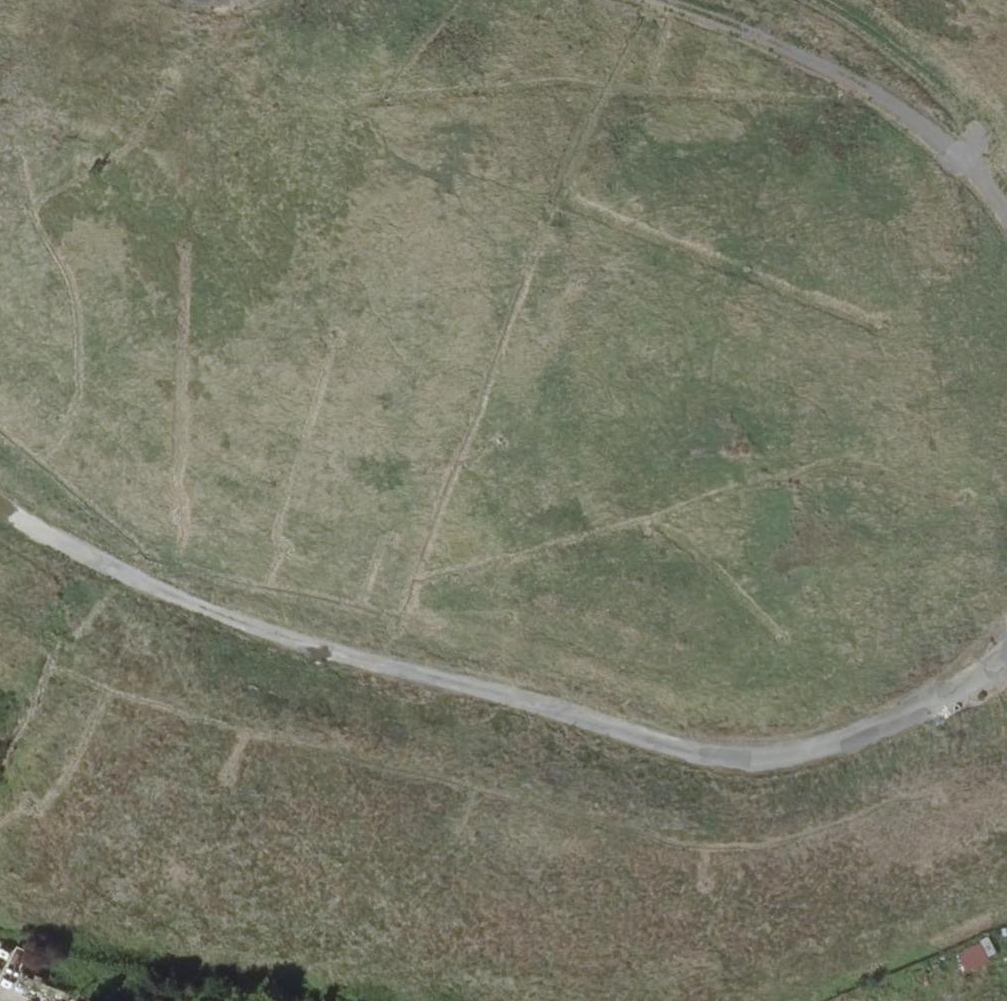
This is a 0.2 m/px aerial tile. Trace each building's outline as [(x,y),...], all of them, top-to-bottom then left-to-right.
[(968,971),(989,959),(978,941),(957,954),(968,971)]
